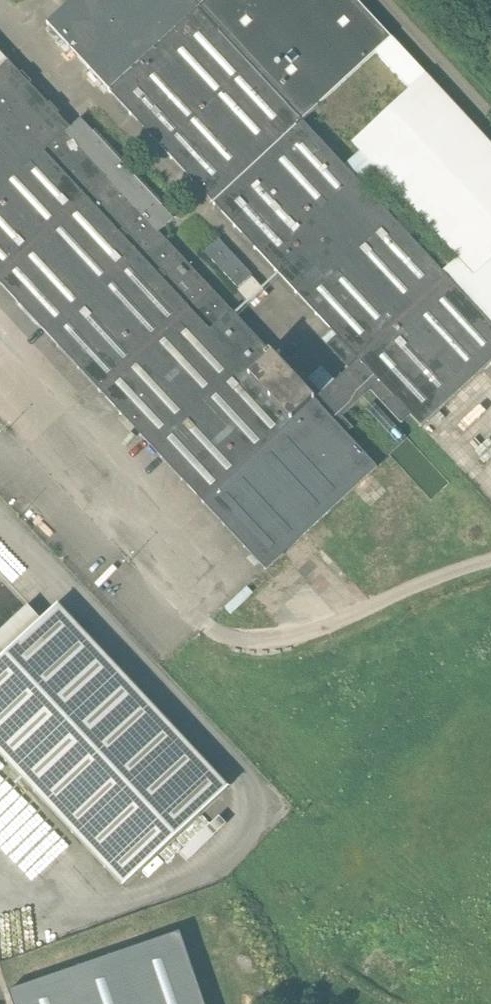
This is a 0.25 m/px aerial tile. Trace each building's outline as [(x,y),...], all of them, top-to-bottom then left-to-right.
[(353,144),(361,153),(345,168),(303,122),(393,40),(356,0),(76,0),(48,26),(337,338),(328,346),(350,369),(322,394),(311,384),(305,390),(158,233),(174,219),(163,207),(165,204),(137,174),(134,176),(122,163),(124,160),(96,130),(94,132),(81,119),(70,128),(58,115),(60,113),(51,103),(49,105),(30,85),(32,83),(23,73),(21,75),(10,63),(10,62),(9,61),(8,61),(0,52),(0,284),(266,571),(266,570),(267,571),(378,469),(348,436),(354,430),(344,419),(371,393),(402,426),(411,418),(421,429),(490,364),(490,146),(426,76),(353,144)] [(255,308),(268,296),(252,277),(253,277),(219,240),(210,248),(206,252),(236,287),(239,290),(238,291),(255,308)] [(229,788),(58,606),(0,660),(0,755),(123,887),(229,788)] [(6,832),(35,805),(15,783),(0,797),(0,825),(6,832)] [(178,932),(7,992),(11,1003),(203,1003),(178,932)]
